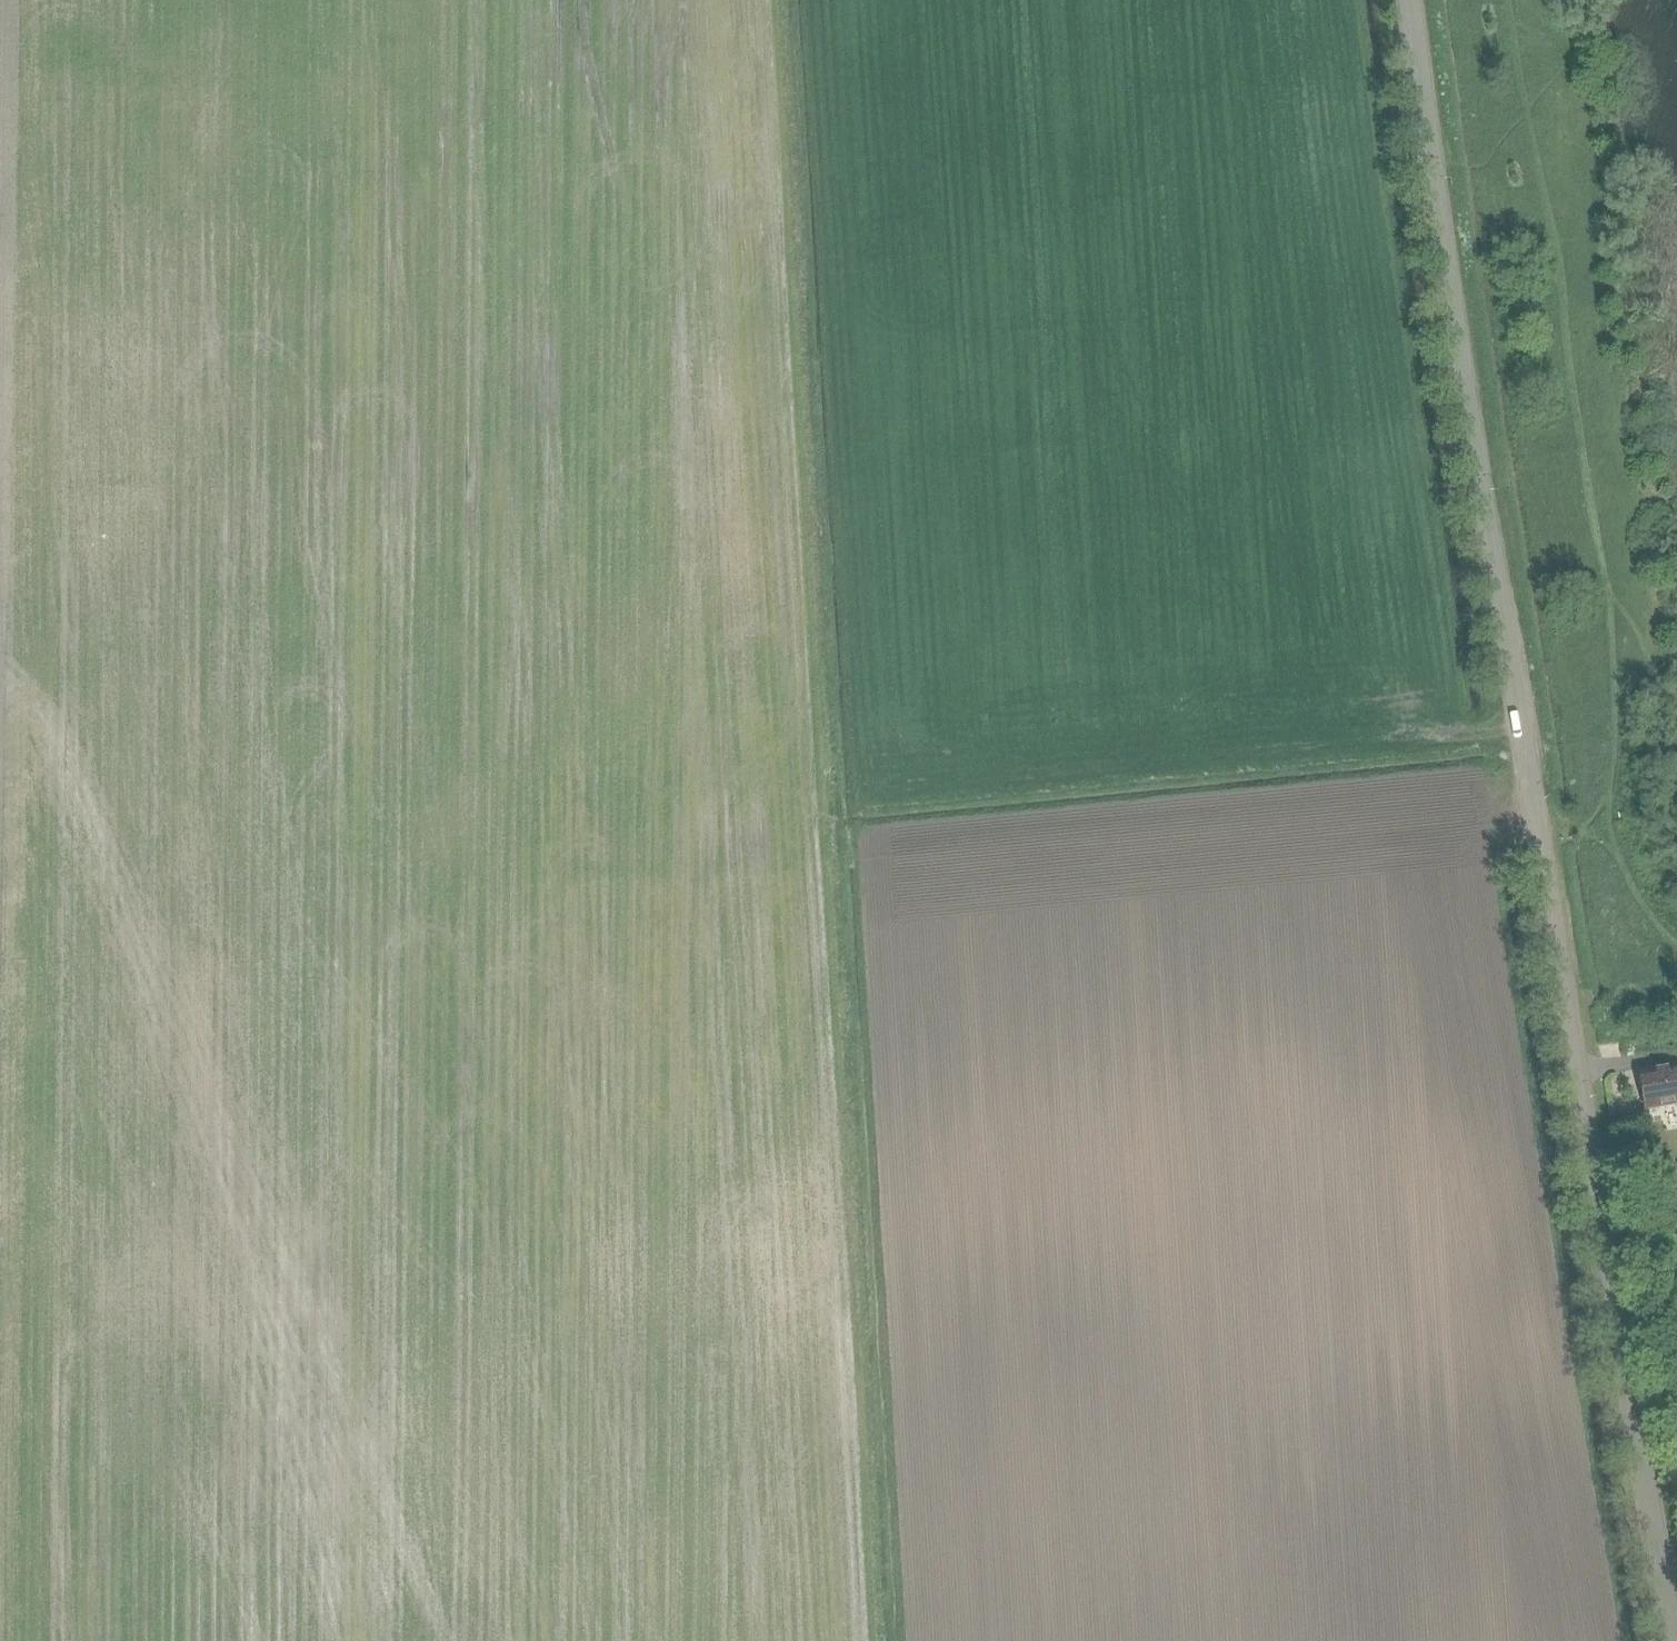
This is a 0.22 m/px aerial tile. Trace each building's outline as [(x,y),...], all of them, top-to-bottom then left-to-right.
[(1639,1071),(1646,1110),(1676,1105),(1676,1065),(1639,1071)]
